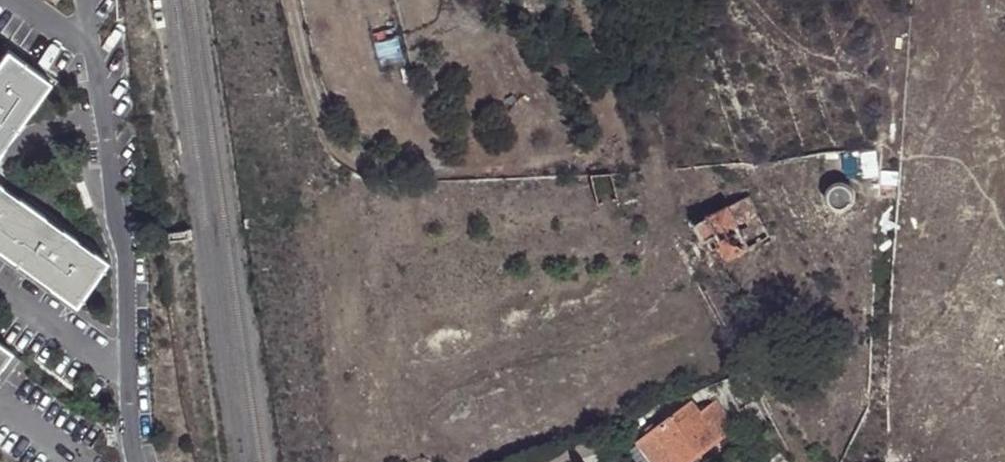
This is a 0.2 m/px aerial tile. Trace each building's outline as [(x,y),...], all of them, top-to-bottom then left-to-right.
[(48,82),(8,53),(0,63),(0,148),(48,82)] [(828,198),(830,205),(833,208),(840,211),(842,211),(847,211),(853,207),(856,200),(855,192),(850,186),(843,184),(836,186),(830,191),(828,198)] [(30,210),(0,188),(0,251),(30,210)] [(769,236),(746,195),(696,222),(705,241),(708,239),(713,248),(723,244),(730,257),(769,236)] [(0,251),(0,253),(72,307),(103,263),(30,210),(0,251)] [(641,461),(687,461),(736,427),(716,400),(700,413),(692,402),(629,446),(641,461)]
